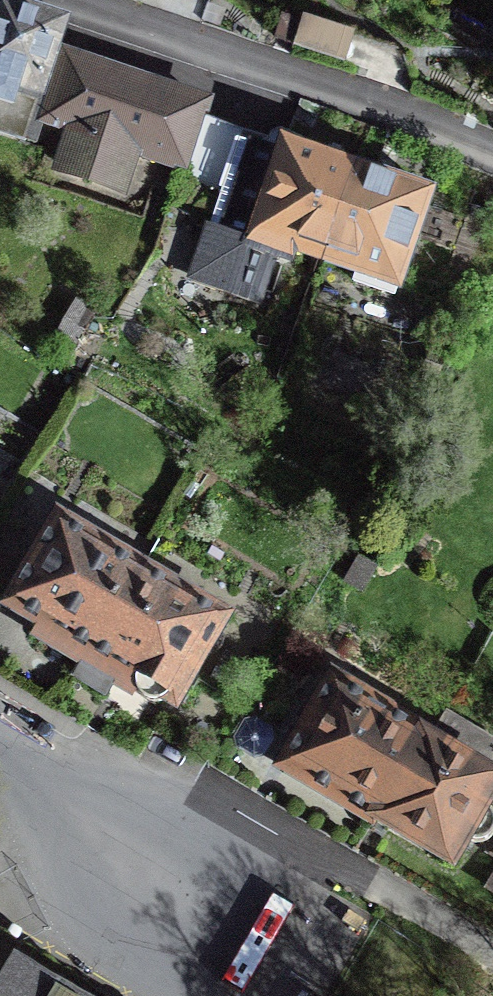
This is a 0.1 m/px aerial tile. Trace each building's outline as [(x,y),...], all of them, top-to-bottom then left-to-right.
[(25,140),(65,21),(1,0),(0,0),(0,132),(25,140)] [(355,37),(304,19),(295,45),(346,63),(355,37)] [(205,105),(66,58),(46,120),(71,128),(61,158),(71,172),(106,184),(126,174),(134,150),(185,166),(205,105)] [(325,259),(356,168),(283,143),(280,152),(240,138),(198,260),(209,285),(258,302),(275,253),(290,258),(294,248),(325,259)] [(356,168),(325,259),(357,270),(353,280),(395,295),(415,238),(426,204),(430,193),(356,168)] [(469,205),(465,217),(426,204),(415,238),(453,250),(448,266),(479,276),(492,253),(492,214),(469,205)] [(57,337),(73,347),(92,316),(75,306),(57,337)] [(79,352),(89,357),(105,327),(95,322),(79,352)] [(424,372),(436,377),(443,363),(430,358),(424,372)] [(92,648),(138,571),(59,525),(13,602),(92,648)] [(138,571),(92,648),(75,676),(106,694),(122,666),(136,675),(135,686),(141,697),(153,701),(164,700),(170,695),(174,697),(220,620),(138,571)] [(377,816),(424,738),(334,685),(287,764),(377,816)] [(377,816),(453,862),(467,838),(474,841),(480,841),(490,836),(492,831),(492,814),(485,808),(492,795),(492,778),(481,770),(492,750),(492,742),(447,714),(431,742),(424,738),(377,816)] [(9,964),(0,979),(0,995),(63,995),(9,964)]
